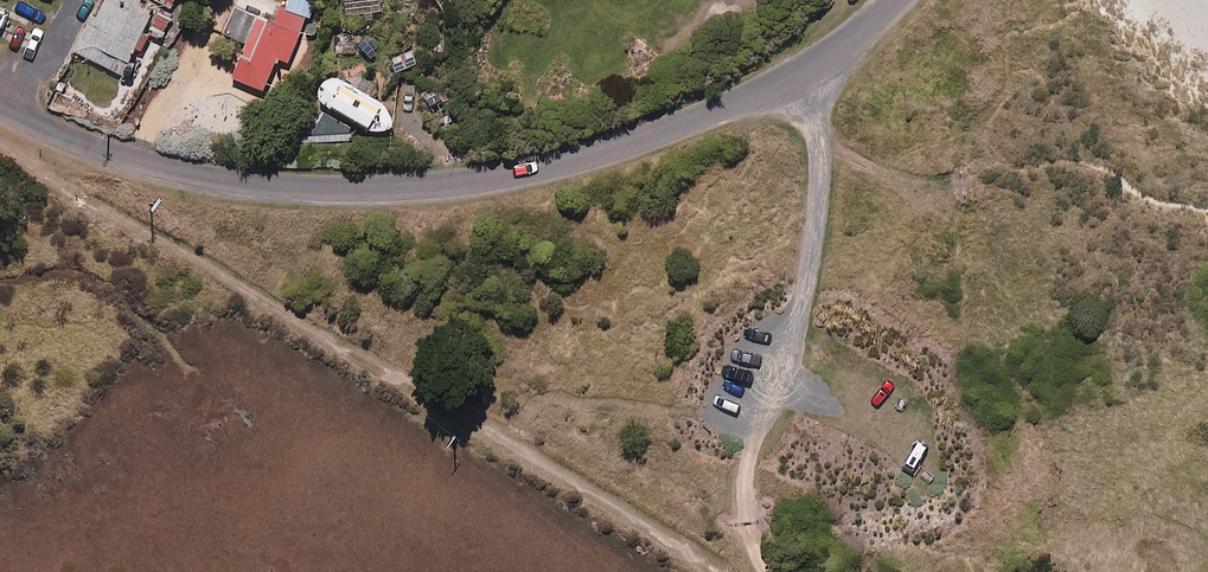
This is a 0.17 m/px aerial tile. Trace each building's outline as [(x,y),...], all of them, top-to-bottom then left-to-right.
[(151,0),(109,0),(99,19),(89,14),(71,50),(123,76),(159,4),(151,0)] [(309,0),(291,0),(288,12),(311,19),(316,2),(309,0)] [(301,36),(236,9),(224,37),(247,47),(234,79),(265,92),(278,61),(289,65),(301,36)] [(174,21),(158,13),(146,35),(162,43),(174,21)] [(348,35),(336,37),(338,53),(363,52),(376,59),(380,44),(361,36),(348,35)] [(415,50),(394,58),(400,74),(421,66),(415,50)] [(388,108),(344,82),(334,80),(325,85),(322,97),(327,106),(373,133),(389,132),(394,126),(388,108)] [(442,82),(423,91),(432,109),(451,100),(442,82)] [(309,109),(299,117),(289,140),(351,133),(351,129),(319,109),(309,109)]
